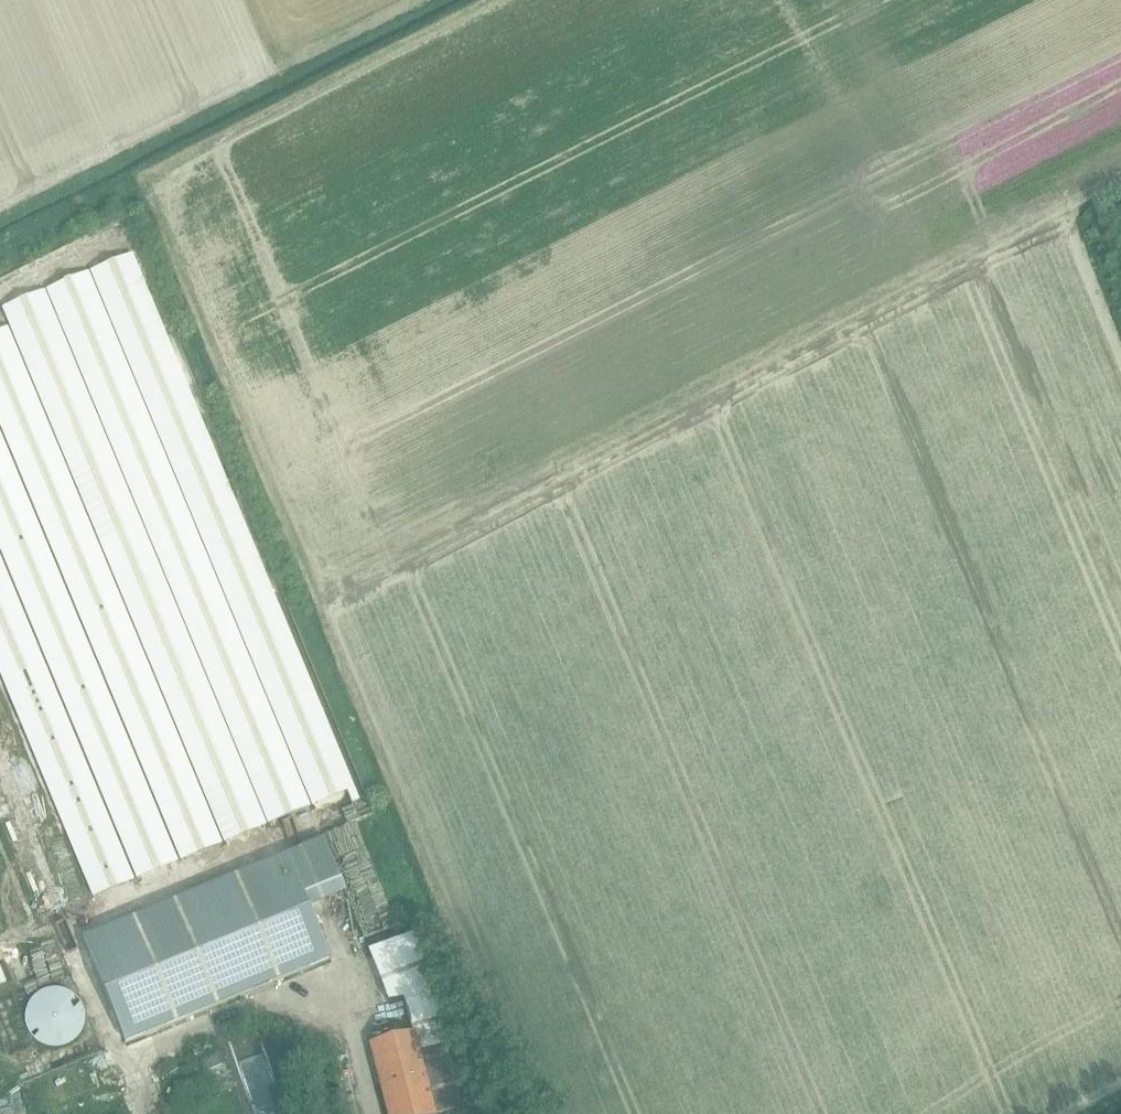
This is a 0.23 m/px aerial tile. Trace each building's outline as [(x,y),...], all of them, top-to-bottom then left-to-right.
[(79,884),(349,791),(158,241),(7,293),(17,320),(0,325),(0,655),(79,884)] [(31,905),(75,889),(4,695),(0,696),(0,822),(31,905)] [(359,809),(340,816),(355,855),(374,848),(359,809)] [(82,941),(126,1045),(330,959),(285,855),(82,941)] [(0,951),(0,977),(13,973),(5,950),(0,951)] [(84,1029),(85,1021),(84,1014),(82,1008),(79,1002),(75,997),(70,993),(65,990),(58,988),(52,987),(45,987),(37,989),(31,992),(27,996),(22,1001),(19,1007),(16,1014),(16,1021),(16,1029),(18,1035),(22,1041),(25,1045),(30,1050),(36,1053),(41,1055),(48,1056),(55,1056),(61,1054),(67,1051),(74,1047),(79,1041),(82,1035),(84,1029)] [(230,1028),(254,1106),(282,1097),(259,1020),(230,1028)] [(415,1032),(369,1044),(387,1113),(436,1113),(415,1032)]
